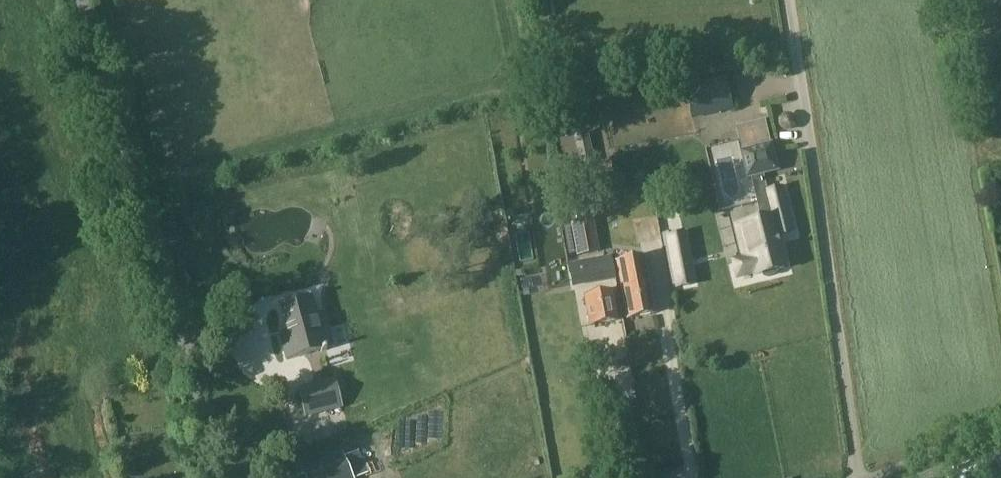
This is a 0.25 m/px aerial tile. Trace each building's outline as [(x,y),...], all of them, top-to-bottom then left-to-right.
[(731,114),(734,136),(764,130),(760,108),(731,114)] [(580,166),(582,165),(594,163),(590,143),(575,146),(580,166)] [(756,276),(760,275),(762,277),(765,278),(769,279),(773,279),(775,277),(778,277),(780,273),(781,270),(785,269),(778,239),(792,235),(789,225),(781,190),(767,193),(763,177),(779,172),(772,143),(739,151),(746,181),(751,179),(761,222),(738,227),(746,259),(734,262),(737,277),(755,273),(756,276)] [(220,187),(224,208),(233,207),(228,186),(220,187)] [(575,257),(598,252),(593,221),(570,224),(575,257)] [(620,280),(627,319),(654,314),(654,311),(649,286),(647,275),(645,275),(642,258),(617,263),(620,280)] [(573,286),(605,281),(600,259),(570,263),(573,286)] [(610,294),(584,299),(590,328),(616,322),(610,294)] [(287,333),(279,335),(286,361),(311,354),(326,350),(321,331),(328,329),(324,312),(316,314),(312,296),(279,305),(287,333)] [(295,382),(312,375),(305,358),(288,365),(295,382)] [(335,383),(317,388),(323,412),(341,407),(335,383)] [(352,476),(367,470),(358,451),(344,457),(342,453),(301,471),(303,475),(296,477),(353,477),(352,476)]
